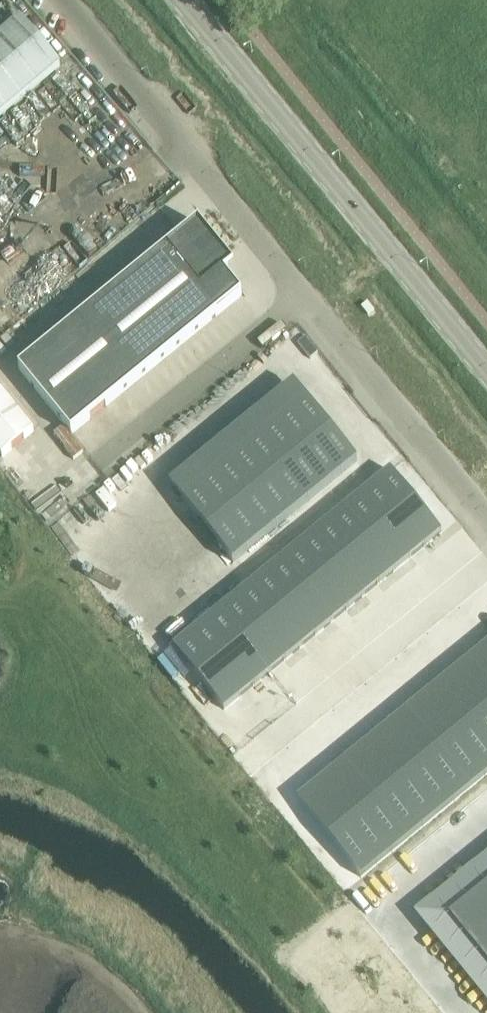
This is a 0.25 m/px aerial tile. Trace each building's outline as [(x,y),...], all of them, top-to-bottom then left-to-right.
[(6,33),(0,37),(0,119),(60,67),(20,20),(6,33)] [(0,191),(0,206),(16,194),(8,185),(0,191)] [(181,237),(19,370),(71,434),(71,435),(242,296),(224,274),(230,269),(222,260),(226,257),(199,223),(181,237)] [(2,457),(33,432),(0,390),(0,455),(2,457)] [(307,400),(182,502),(233,564),(358,462),(307,400)] [(391,471),(345,509),(396,571),(442,534),(391,471)] [(345,509),(314,534),(365,597),(396,571),(345,509)] [(314,534),(282,560),(333,622),(365,597),(314,534)] [(282,560),(251,585),(302,648),(333,622),(282,560)] [(251,585),(220,610),(271,673),(302,648),(251,585)] [(220,610),(174,648),(225,711),(271,673),(220,610)] [(468,661),(486,684),(486,645),(468,661)] [(437,686),(486,748),(486,684),(468,661),(437,686)] [(405,712),(469,790),(486,775),(486,748),(437,686),(405,712)] [(405,712),(374,737),(438,815),(469,790),(405,712)] [(374,737),(343,763),(407,841),(438,815),(374,737)] [(343,763),(297,800),(361,878),(407,841),(343,763)] [(449,918),(486,966),(486,888),(449,918)]
